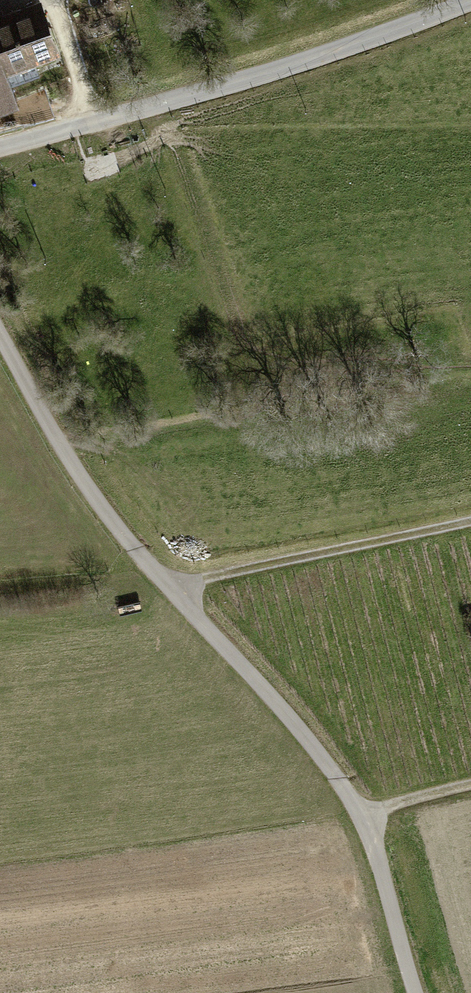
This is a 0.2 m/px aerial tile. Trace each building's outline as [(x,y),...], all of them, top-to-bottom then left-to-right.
[(0,71),(57,51),(39,0),(29,0),(0,10),(0,70),(0,71)] [(0,70),(0,107),(12,103),(0,71),(0,70)]
